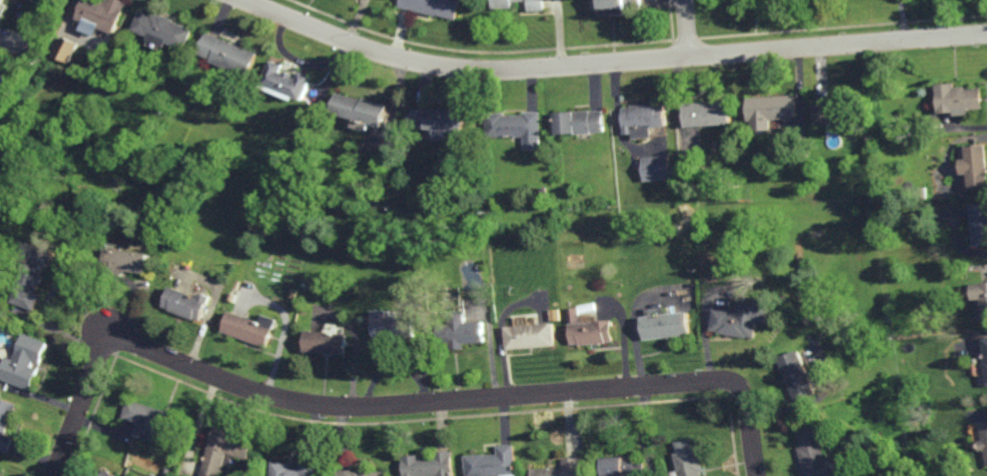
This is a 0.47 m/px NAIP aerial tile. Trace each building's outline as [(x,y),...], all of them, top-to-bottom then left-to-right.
[(106,1),(106,0),(125,0),(127,1),(114,33),(92,24),(89,32),(80,29),(84,21),(76,18),(83,0),(104,0),(106,1)] [(399,6),(400,0),(462,0),(458,19),(436,14),(436,15),(399,6)] [(495,8),(495,0),(515,0),(516,7),(495,8)] [(530,10),(529,0),(545,0),(546,10),(530,10)] [(595,10),(595,0),(640,0),(640,10),(623,10),(623,15),(602,15),(602,10),(595,10)] [(151,15),(153,11),(160,14),(161,13),(177,19),(176,21),(194,28),(187,49),(168,42),(167,47),(148,40),(150,35),(134,29),(140,11),(151,15)] [(249,76),(213,61),(214,59),(199,53),(207,32),(259,53),(249,76)] [(81,43),(66,36),(57,56),(72,63),(81,43)] [(288,73),(289,70),(296,73),(294,76),(298,78),(301,71),(313,76),(304,100),(264,83),(274,60),(286,65),(284,71),(288,73)] [(956,87),(965,86),(966,89),(982,87),(984,108),(970,110),(971,114),(955,116),(955,112),(939,113),(937,84),(955,82),(956,87)] [(363,99),(363,98),(387,105),(381,128),(368,124),(366,132),(351,128),(354,119),(332,113),(337,93),(338,93),(363,99)] [(786,119),(785,118),(772,119),(773,131),(754,132),(754,121),(750,121),(748,98),(796,95),(797,118),(786,119)] [(817,125),(815,103),(833,102),(833,98),(851,97),(853,120),(836,122),(836,123),(817,125)] [(684,127),(683,104),(730,100),(732,124),(684,127)] [(656,105),(665,105),(666,125),(650,127),(651,138),(632,139),(631,134),(622,134),(621,108),(629,108),(629,106),(656,104),(656,105)] [(468,113),(465,134),(453,132),(451,142),(433,140),(434,132),(431,132),(431,130),(411,126),(413,108),(429,110),(430,108),(468,113)] [(606,131),(593,132),(593,133),(577,134),(577,133),(557,135),(556,114),(591,111),(604,110),(606,131)] [(540,149),(524,149),(524,136),(487,137),(487,113),(505,112),(505,115),(524,115),(524,112),(540,111),(540,149)] [(985,144),(986,161),(986,188),(968,190),(967,174),(961,175),(959,159),(966,159),(965,146),(985,144)] [(670,165),(678,164),(679,177),(671,178),(671,179),(644,181),(642,158),(670,155),(670,165)] [(970,205),(986,204),(986,247),(973,248),(970,205)] [(47,270),(44,269),(41,276),(44,277),(40,287),(37,286),(35,290),(40,292),(33,309),(9,300),(24,261),(16,258),(23,240),(54,252),(47,270)] [(146,274),(129,272),(123,275),(123,278),(102,276),(103,268),(104,268),(106,249),(148,254),(146,274)] [(978,285),(986,284),(986,325),(981,325),(981,322),(974,323),(973,303),(971,303),(970,287),(979,286),(978,285)] [(200,298),(201,294),(210,297),(202,318),(196,316),(195,318),(170,308),(170,306),(164,304),(167,295),(169,296),(171,288),(200,298)] [(767,325),(756,323),(753,339),(746,338),(746,340),(717,335),(718,333),(710,332),(714,310),(732,313),(731,315),(737,316),(738,306),(755,309),(756,302),(771,304),(767,325)] [(466,319),(484,318),(485,339),(464,341),(464,346),(452,347),(451,341),(440,342),(438,321),(451,320),(450,308),(465,307),(466,319)] [(581,321),(596,320),(596,318),(611,317),(611,320),(614,320),(615,339),(608,339),(608,341),(580,343),(580,341),(573,342),(571,322),(569,322),(569,308),(580,307),(581,321)] [(261,319),(264,311),(278,317),(268,345),(224,328),(231,308),(261,319)] [(374,336),(373,313),(413,311),(414,333),(398,334),(398,335),(374,336)] [(642,341),(639,318),(687,314),(689,336),(642,341)] [(507,347),(506,324),(554,320),(556,343),(507,347)] [(345,352),(303,349),(303,336),(306,326),(347,330),(345,352)] [(29,389),(0,378),(0,363),(4,355),(12,358),(22,331),(46,340),(39,362),(33,360),(31,366),(37,368),(29,389)] [(794,400),(777,356),(776,355),(798,347),(816,392),(794,400)] [(7,452),(0,449),(0,396),(17,402),(10,421),(8,420),(4,433),(13,436),(7,452)] [(168,410),(169,407),(189,413),(178,448),(166,444),(169,434),(141,425),(142,423),(122,417),(128,397),(168,410)] [(981,422),(986,421),(986,465),(984,448),(979,449),(978,438),(983,438),(981,422)] [(830,475),(826,475),(802,475),(799,463),(802,462),(799,446),(801,446),(797,427),(819,422),(830,475)] [(228,451),(219,475),(199,475),(217,424),(255,437),(248,458),(228,451)] [(501,473),(468,475),(466,453),(485,452),(486,453),(498,452),(498,443),(515,442),(517,475),(501,475),(501,473)] [(700,470),(701,475),(677,475),(672,451),(697,446),(702,469),(700,470)] [(455,474),(455,475),(437,475),(418,475),(404,475),(404,472),(403,458),(402,458),(402,454),(421,452),(421,454),(435,453),(435,450),(452,449),(453,449),(453,454),(452,454),(453,474),(455,474)] [(318,456),(316,475),(270,475),(272,459),(290,461),(289,467),(298,468),(300,453),(318,456)] [(640,475),(620,475),(599,475),(607,474),(606,455),(627,453),(627,454),(633,454),(634,460),(643,459),(645,475),(640,475)] [(582,465),(583,475),(534,475),(533,467),(552,465),(552,467),(565,466),(564,456),(582,454),(583,465),(582,465)] [(102,468),(122,475),(99,475),(102,468)] [(386,469),(387,475),(337,475),(337,469),(352,468),(352,470),(366,469),(367,470),(386,469)]
